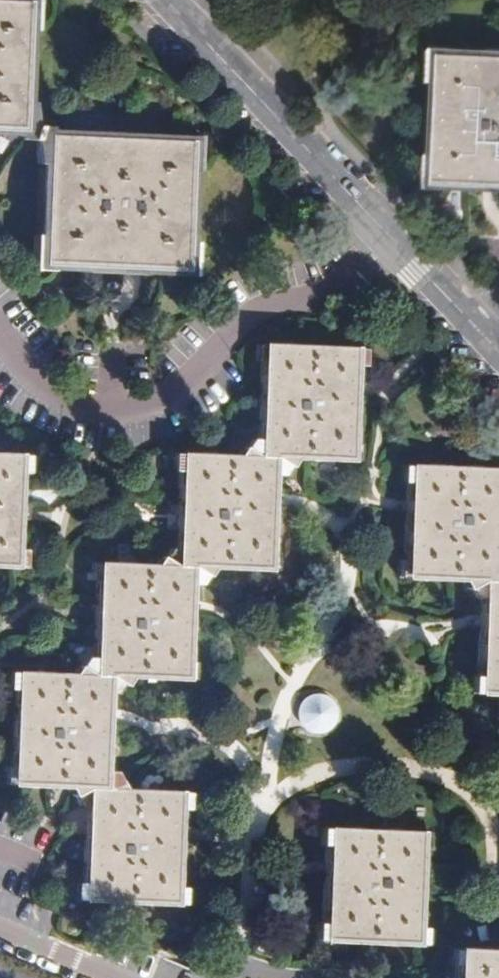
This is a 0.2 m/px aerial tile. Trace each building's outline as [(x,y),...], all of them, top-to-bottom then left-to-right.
[(26,139),(29,147),(43,147),(46,167),(54,168),(49,249),(56,249),(55,271),(98,273),(100,253),(149,256),(147,276),(185,278),(186,256),(193,257),(199,172),(191,171),(193,149),(139,146),(64,142),(61,133),(44,132),(44,110),(35,109),(40,33),(32,32),(32,10),(0,8),(0,138),(26,139)] [(437,61),(436,89),(444,89),(440,169),(447,170),(446,192),(487,194),(488,173),(498,174),(498,64),(437,61)] [(487,194),(498,195),(498,174),(488,173),(487,194)] [(122,275),(147,276),(149,256),(100,253),(98,273),(122,275)] [(272,446),(271,464),(276,464),(281,464),(297,475),(304,466),(356,467),(356,449),(361,450),(364,374),(359,374),(360,355),(276,352),(275,370),(269,369),(266,446),(272,446)] [(276,464),(271,464),(266,463),(250,453),(243,462),(193,460),(192,477),(186,477),(183,556),(189,557),(188,573),(193,573),(199,573),(212,583),(219,574),(271,576),(272,558),(277,559),(280,500),(281,481),(275,481),(276,464)] [(17,574),(18,557),(24,557),(27,478),(21,478),(22,460),(0,459),(0,573),(17,574)] [(498,588),(498,477),(423,473),(422,491),(417,491),(413,566),(419,567),(418,585),(470,587),(473,594),(491,588),(495,588),(498,588)] [(193,573),(188,573),(182,573),(169,563),(161,572),(107,569),(107,589),(102,588),(99,665),(104,666),(103,682),(108,682),(117,683),(129,692),(136,683),(188,686),(189,669),(194,669),(196,605),(197,593),(192,592),(193,573)] [(495,588),(495,606),(490,606),(490,616),(488,643),(486,684),(491,685),(490,701),(498,702),(498,588),(495,588)] [(108,682),(103,682),(97,682),(86,673),(80,681),(26,679),(26,696),(21,696),(17,772),(22,773),(22,790),(73,792),(76,801),(93,793),(99,793),(104,794),(104,776),(110,777),(113,716),(114,699),(108,699),(108,682)] [(328,691),(296,704),(309,736),(342,722),(328,691)] [(104,794),(99,793),(98,811),(93,811),(90,890),(95,890),(94,907),(178,911),(179,894),(185,894),(187,826),(188,815),(182,814),(183,796),(129,794),(125,786),(109,794),(104,794)] [(423,839),(340,835),(339,852),(333,851),(330,931),(336,931),(335,949),(419,953),(420,936),(425,936),(428,856),(423,856),(423,839)] [(490,956),(464,955),(463,973),(459,973),(459,977),(498,977),(498,957),(490,956)]
